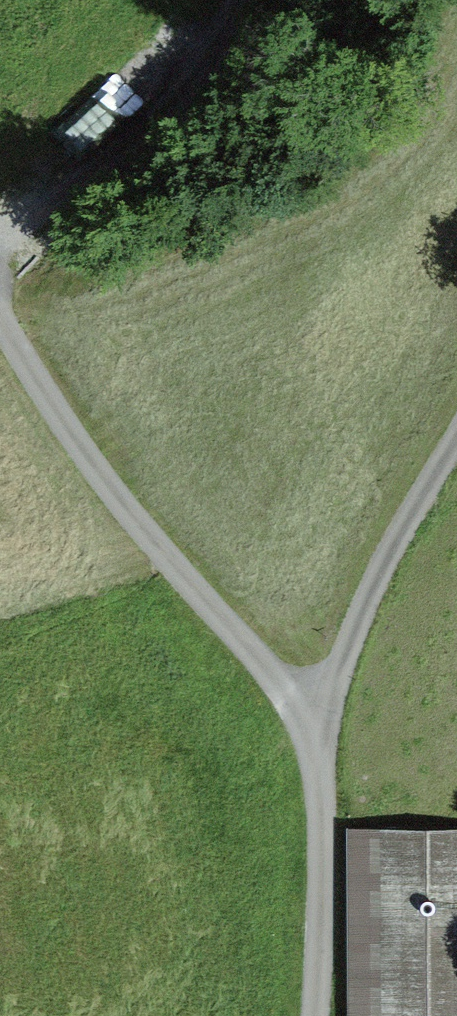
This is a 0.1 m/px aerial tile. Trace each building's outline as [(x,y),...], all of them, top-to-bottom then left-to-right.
[(377,1015),(456,1015),(456,827),(375,827),(377,1015)]
